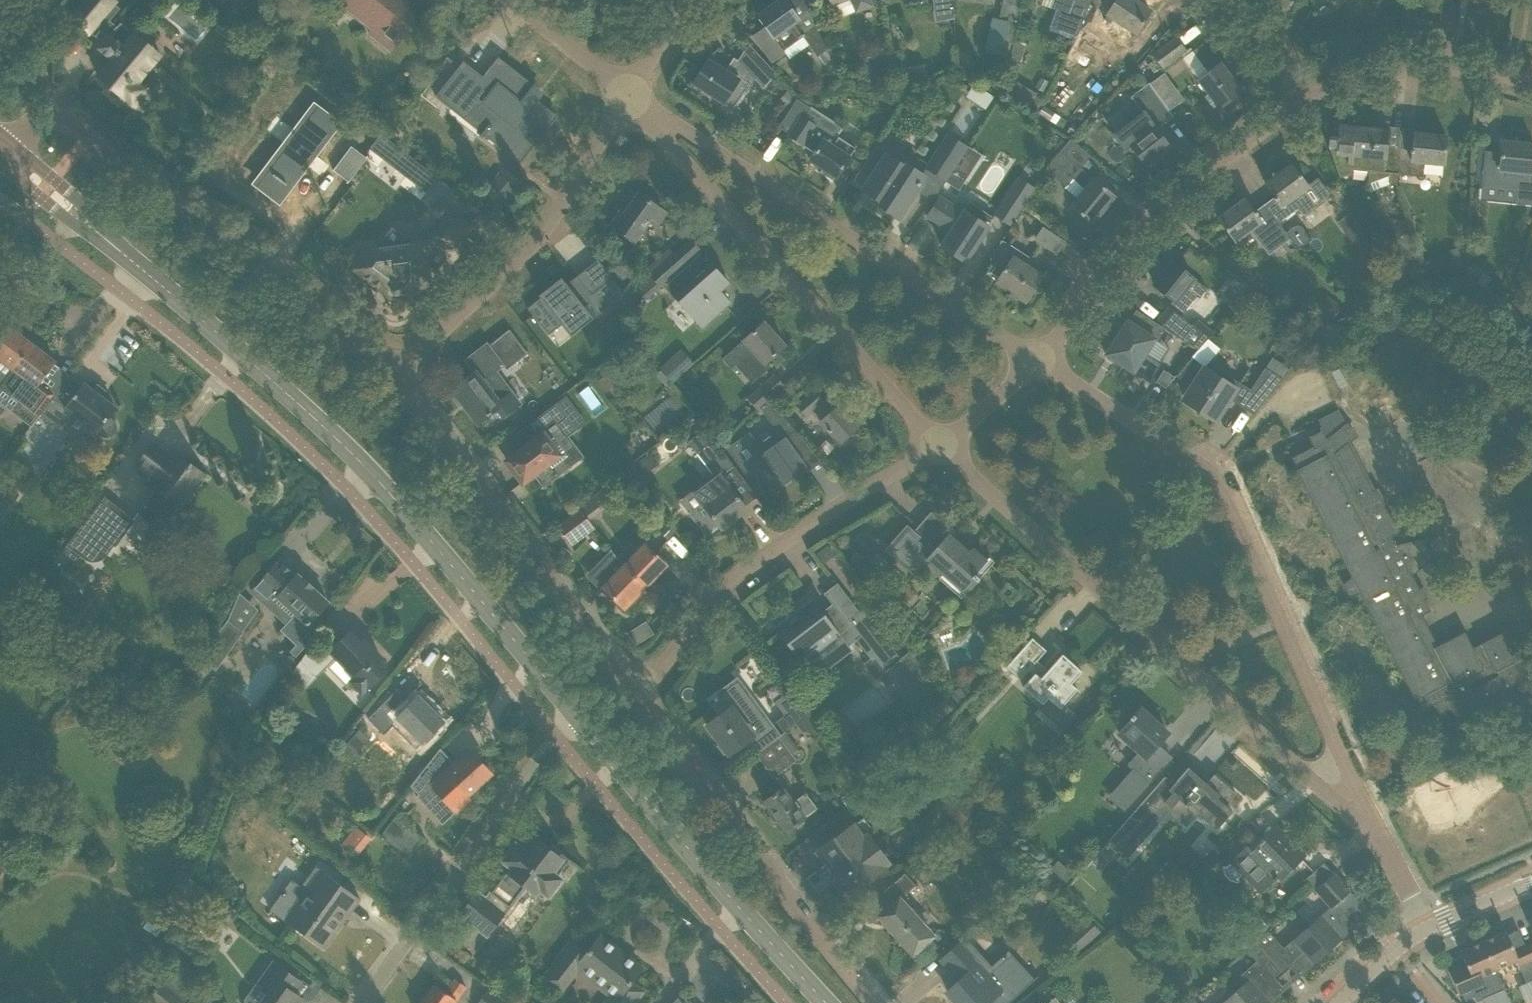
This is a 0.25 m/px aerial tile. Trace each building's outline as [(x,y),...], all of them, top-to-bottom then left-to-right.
[(69,17),(89,34),(90,33),(100,41),(107,33),(115,39),(125,27),(120,23),(117,27),(109,20),(119,8),(114,4),(117,1),(116,0),(83,0),(69,17)] [(390,50),(429,1),(427,0),(346,0),(377,25),(369,34),(390,50)] [(752,35),(764,51),(772,62),(785,53),(783,50),(803,36),(809,45),(817,56),(819,55),(825,64),(834,58),(831,51),(826,39),(820,25),(811,7),(810,7),(812,10),(799,18),(786,0),(777,0),(756,15),(764,26),(752,35)] [(877,0),(831,0),(838,17),(856,9),(877,0)] [(955,18),(954,0),(936,0),(937,2),(944,2),(946,19),(955,18)] [(1021,0),(1003,0),(999,20),(1008,22),(1001,52),(1009,54),(1021,0)] [(1074,40),(1080,30),(1080,28),(1084,18),(1090,0),(1056,0),(1053,9),(1056,10),(1048,31),(1074,40)] [(1081,30),(1081,31),(1080,30),(1074,40),(1065,58),(1074,63),(1091,37),(1103,44),(1117,22),(1135,33),(1139,27),(1150,10),(1135,0),(1116,0),(1107,13),(1097,6),(1086,23),(1081,30)] [(124,98),(126,95),(136,104),(147,90),(137,82),(159,54),(125,27),(115,39),(107,33),(100,41),(96,45),(112,58),(98,75),(124,98)] [(1159,49),(1153,54),(1163,68),(1186,50),(1175,37),(1159,49)] [(1219,107),(1241,91),(1220,63),(1217,65),(1201,44),(1191,51),(1208,74),(1199,81),(1207,91),(1219,107)] [(750,46),(738,61),(733,57),(724,72),(708,61),(710,59),(709,59),(693,83),(703,90),(704,89),(722,101),(722,102),(734,110),(735,110),(735,109),(750,86),(755,79),(763,88),(774,72),(750,46)] [(463,61),(435,96),(446,105),(448,104),(466,118),(477,104),(513,133),(501,149),(520,164),(532,149),(530,148),(555,117),(538,103),(539,102),(538,101),(536,99),(535,101),(528,95),(536,86),(537,85),(534,83),(533,84),(532,86),(500,60),(501,59),(498,57),(482,76),(481,77),(463,63),(465,62),(463,61)] [(925,66),(902,70),(905,89),(927,75),(925,66)] [(335,71),(332,75),(333,80),(336,83),(341,82),(344,79),(344,74),(340,71),(335,71)] [(1007,75),(1001,95),(1033,115),(1042,100),(1035,96),(1037,93),(1007,75)] [(1143,110),(1113,134),(1124,149),(1130,145),(1133,149),(1145,165),(1170,145),(1158,130),(1174,117),(1148,83),(1132,96),(1143,110)] [(786,92),(780,102),(790,108),(795,98),(786,92)] [(790,108),(778,126),(789,134),(788,136),(791,138),(803,145),(804,144),(815,151),(810,159),(822,168),(820,171),(832,179),(834,176),(836,177),(847,160),(849,157),(855,148),(838,137),(834,134),(839,127),(811,108),(800,102),(795,98),(790,108)] [(317,106),(256,186),(280,204),(341,124),(317,106)] [(1044,106),(1038,114),(1049,121),(1062,129),(1067,121),(1044,106)] [(1352,170),(1368,171),(1369,159),(1367,156),(1352,154),(1355,127),(1353,120),(1333,128),(1336,137),(1328,136),(1327,142),(1331,154),(1339,178),(1352,173),(1352,170)] [(1369,159),(1368,171),(1369,171),(1368,183),(1371,191),(1389,183),(1397,184),(1398,174),(1397,174),(1399,147),(1400,139),(1387,138),(1388,130),(1355,127),(1352,154),(1367,156),(1369,159)] [(1397,174),(1398,174),(1411,175),(1422,176),(1423,162),(1443,164),(1444,156),(1446,136),(1413,132),(1412,148),(1399,147),(1397,174)] [(947,133),(925,167),(947,181),(958,164),(969,147),(947,133)] [(381,134),(370,148),(426,191),(437,177),(381,134)] [(1071,205),(1076,210),(1092,223),(1114,196),(1093,178),(1103,167),(1070,139),(1060,151),(1046,170),(1066,187),(1073,179),(1085,189),(1071,205)] [(1482,182),(1518,185),(1517,198),(1516,203),(1531,205),(1531,144),(1502,141),(1501,151),(1485,150),(1482,182)] [(876,145),(866,161),(852,181),(876,196),(873,201),(898,217),(916,190),(915,190),(925,176),(900,160),(876,145)] [(351,146),(332,170),(348,182),(366,157),(351,146)] [(958,164),(947,181),(959,189),(970,172),(958,164)] [(1274,196),(1263,204),(1279,225),(1300,211),(1304,217),(1331,197),(1329,195),(1317,179),(1308,186),(1291,164),(1265,183),(1274,196)] [(498,175),(487,189),(506,204),(517,190),(498,175)] [(1010,192),(994,214),(1011,225),(1026,203),(1035,189),(1019,178),(1010,192)] [(651,218),(658,223),(665,212),(639,193),(624,214),(620,211),(610,225),(627,237),(633,242),(651,218)] [(938,200),(927,216),(950,232),(941,246),(965,261),(976,245),(987,227),(989,228),(995,219),(986,213),(969,202),(964,210),(963,212),(940,196),(938,200)] [(1218,218),(1229,234),(1236,243),(1251,231),(1268,255),(1290,239),(1285,233),(1279,225),(1263,204),(1254,211),(1244,198),(1218,218)] [(1473,203),(1472,209),(1477,212),(1483,210),(1483,204),(1478,200),(1473,203)] [(382,239),(383,246),(366,249),(355,263),(366,272),(363,276),(380,289),(385,282),(391,287),(392,291),(394,293),(398,293),(401,291),(413,300),(428,280),(423,276),(428,269),(427,257),(434,248),(438,251),(443,245),(445,247),(457,246),(471,227),(449,210),(425,242),(423,240),(405,243),(404,235),(391,226),(382,239)] [(1350,211),(1338,220),(1353,239),(1361,233),(1350,211)] [(1295,225),(1285,233),(1290,239),(1298,249),(1311,239),(1301,226),(1300,226),(1300,225),(1299,225),(1298,225),(1297,225),(1296,225),(1295,225)] [(1043,227),(1034,240),(1057,255),(1066,242),(1043,227)] [(690,241),(673,256),(669,252),(646,273),(650,277),(635,291),(645,301),(699,251),(690,241)] [(1031,260),(1016,250),(1002,241),(990,259),(992,264),(986,273),(996,280),(996,281),(1026,301),(1042,276),(1027,266),(1031,260)] [(1192,277),(1189,274),(1173,261),(1173,262),(1168,258),(1159,269),(1164,273),(1154,285),(1170,297),(1173,300),(1171,303),(1183,313),(1195,298),(1196,296),(1199,298),(1207,289),(1192,277)] [(698,278),(692,283),(689,280),(672,294),(702,327),(715,315),(730,302),(720,291),(729,283),(713,265),(698,278)] [(540,298),(527,308),(548,335),(561,325),(571,336),(593,318),(584,307),(589,303),(598,315),(625,294),(612,277),(591,294),(577,276),(566,284),(561,277),(538,295),(540,298)] [(1233,279),(1226,288),(1237,297),(1244,288),(1233,279)] [(1329,298),(1321,309),(1332,317),(1340,307),(1329,298)] [(1197,350),(1210,333),(1195,320),(1191,325),(1169,307),(1156,322),(1164,328),(1197,350)] [(1127,320),(1107,351),(1117,358),(1116,360),(1149,381),(1161,364),(1158,362),(1168,347),(1157,340),(1164,328),(1156,322),(1135,308),(1131,314),(1127,320)] [(729,352),(722,359),(731,369),(739,361),(754,379),(750,382),(751,383),(769,368),(765,363),(785,345),(764,321),(743,340),(729,352)] [(31,343),(8,326),(0,336),(0,385),(31,343)] [(474,372),(452,389),(478,422),(497,408),(503,416),(521,403),(505,382),(496,371),(504,365),(507,369),(528,353),(509,329),(466,362),(474,372)] [(531,335),(524,340),(531,349),(538,344),(531,335)] [(0,385),(0,390),(18,404),(12,412),(31,427),(40,413),(56,391),(57,391),(58,389),(44,378),(56,362),(44,353),(45,351),(32,342),(31,343),(0,385)] [(693,362),(681,350),(660,370),(671,382),(693,362)] [(1191,386),(1182,400),(1215,421),(1228,400),(1236,387),(1230,384),(1204,367),(1190,358),(1176,377),(1191,386)] [(1282,378),(1265,367),(1251,388),(1247,394),(1240,406),(1253,414),(1261,405),(1282,378)] [(1163,370),(1155,381),(1165,387),(1174,377),(1163,370)] [(605,373),(599,378),(607,389),(614,384),(605,373)] [(40,413),(41,413),(62,430),(67,424),(91,443),(99,433),(101,435),(104,436),(108,437),(112,435),(115,433),(117,429),(117,425),(116,422),(113,419),(109,416),(115,407),(102,397),(106,390),(97,384),(93,390),(83,383),(83,384),(69,374),(58,389),(57,391),(56,391),(40,413)] [(758,410),(779,391),(784,386),(774,375),(748,399),(758,410)] [(820,421),(825,428),(839,443),(857,426),(838,405),(830,412),(821,402),(823,401),(814,391),(799,404),(798,405),(807,415),(812,411),(821,421),(820,421)] [(761,408),(785,437),(764,452),(750,432),(726,448),(749,481),(771,465),(783,483),(806,467),(796,454),(808,445),(769,401),(761,408)] [(522,448),(506,460),(523,482),(533,474),(543,488),(559,476),(549,462),(559,454),(558,453),(572,443),(568,437),(577,430),(569,420),(556,403),(536,418),(546,431),(526,446),(522,448)] [(1394,520),(1393,521),(1384,503),(1385,502),(1382,496),(1379,497),(1351,441),(1358,435),(1347,422),(1346,423),(1342,416),(1338,409),(1317,420),(1320,426),(1319,427),(1321,430),(1312,435),(1317,445),(1294,457),(1294,456),(1293,457),(1299,469),(1298,470),(1298,471),(1301,470),(1316,500),(1314,502),(1314,503),(1317,501),(1333,532),(1330,533),(1330,534),(1333,533),(1349,563),(1346,565),(1347,566),(1349,564),(1355,576),(1353,577),(1352,576),(1344,584),(1349,594),(1360,592),(1360,591),(1362,590),(1368,601),(1366,603),(1367,604),(1369,602),(1385,633),(1382,634),(1383,635),(1385,634),(1401,664),(1399,665),(1399,666),(1402,665),(1417,696),(1415,697),(1415,698),(1417,697),(1424,709),(1424,708),(1434,703),(1440,715),(1452,708),(1455,714),(1466,708),(1464,705),(1474,700),(1483,718),(1519,699),(1512,685),(1531,675),(1531,674),(1523,657),(1508,629),(1473,648),(1465,632),(1438,646),(1422,615),(1431,611),(1425,599),(1428,598),(1423,589),(1420,590),(1412,575),(1433,557),(1424,538),(1397,545),(1392,537),(1394,535),(1395,536),(1400,531),(1394,520)] [(695,421),(682,431),(689,440),(702,430),(695,421)] [(706,429),(689,442),(697,453),(716,478),(695,494),(702,504),(704,507),(691,517),(706,536),(719,526),(721,528),(747,509),(745,506),(758,497),(735,467),(733,464),(714,440),(706,429)] [(143,515),(152,523),(158,525),(164,525),(169,522),(173,516),(173,511),(171,505),(176,499),(180,502),(202,473),(178,454),(172,462),(151,446),(137,464),(140,466),(136,472),(145,479),(142,483),(153,491),(138,512),(142,515),(143,515)] [(639,463),(646,473),(659,464),(652,454),(639,463)] [(2,482),(0,485),(0,497),(11,505),(18,494),(2,482)] [(82,524),(66,545),(80,555),(88,561),(124,511),(104,496),(83,525),(82,524)] [(593,526),(580,508),(557,525),(570,543),(593,526)] [(961,598),(965,593),(966,594),(979,578),(975,574),(987,560),(972,547),(968,551),(956,540),(959,536),(931,511),(911,534),(907,530),(891,549),(916,571),(926,559),(943,574),(939,578),(961,598)] [(639,534),(629,520),(617,530),(627,544),(639,534)] [(668,524),(660,533),(667,539),(675,531),(668,524)] [(645,544),(623,566),(645,588),(667,565),(645,544)] [(826,544),(816,551),(823,561),(833,554),(826,544)] [(66,545),(60,553),(74,564),(80,555),(66,545)] [(645,588),(623,566),(616,559),(612,553),(590,575),(610,597),(609,598),(610,599),(623,611),(625,608),(645,588)] [(275,566),(251,592),(263,602),(272,592),(295,613),(286,623),(280,630),(296,644),(290,651),(296,656),(306,645),(301,640),(314,626),(309,622),(328,601),(312,587),(313,586),(312,585),(311,586),(305,581),(306,580),(304,578),(303,579),(298,574),(295,577),(289,571),(291,568),(284,561),(281,564),(278,562),(275,566)] [(814,600),(776,629),(788,645),(803,664),(815,680),(853,650),(849,645),(856,640),(872,661),(876,659),(886,672),(879,677),(887,687),(894,682),(904,695),(928,676),(909,651),(901,659),(876,626),(877,625),(865,609),(860,613),(855,607),(843,591),(838,583),(824,593),(830,601),(832,603),(822,611),(814,600)] [(216,669),(244,630),(228,618),(199,657),(216,669)] [(647,624),(632,633),(637,642),(652,633),(647,624)] [(303,660),(292,675),(304,687),(316,675),(335,656),(354,676),(349,681),(362,694),(383,672),(375,663),(381,657),(364,640),(360,643),(349,632),(335,646),(332,648),(324,639),(303,660)] [(1032,638),(1019,653),(1007,666),(1020,678),(1028,669),(1034,674),(1023,686),(1042,703),(1047,696),(1059,707),(1063,703),(1076,689),(1070,683),(1081,671),(1062,654),(1046,673),(1034,662),(1045,650),(1032,638)] [(728,754),(741,744),(743,747),(773,725),(737,677),(716,693),(727,709),(706,725),(728,754)] [(958,688),(950,695),(957,703),(965,697),(958,688)] [(788,690),(773,701),(784,715),(776,721),(784,732),(785,731),(796,723),(807,714),(788,690)] [(381,705),(367,718),(383,733),(398,718),(408,728),(402,734),(415,748),(422,742),(428,735),(442,721),(418,697),(410,706),(395,691),(381,705)] [(944,700),(930,711),(938,721),(952,710),(944,700)] [(817,723),(827,715),(817,702),(807,709),(817,723)] [(1131,719),(1123,728),(1119,733),(1139,751),(1127,765),(1148,783),(1149,782),(1171,756),(1170,756),(1156,745),(1167,732),(1151,718),(1153,717),(1140,706),(1133,714),(1129,718),(1131,719)] [(807,714),(796,723),(802,731),(810,733),(817,728),(807,714)] [(344,721),(336,731),(345,738),(353,728),(344,721)] [(784,732),(778,736),(791,752),(797,748),(785,731),(784,732)] [(354,735),(341,749),(351,758),(364,744),(354,735)] [(778,736),(755,753),(773,777),(797,760),(793,755),(778,736)] [(440,748),(410,785),(418,794),(416,796),(428,809),(441,798),(454,812),(469,799),(466,795),(491,773),(472,752),(458,764),(455,761),(453,763),(440,748)] [(1165,777),(1109,841),(1127,857),(1168,811),(1185,826),(1199,811),(1218,828),(1219,826),(1232,811),(1226,805),(1236,793),(1214,774),(1206,783),(1188,767),(1175,782),(1173,784),(1165,777)] [(805,817),(817,808),(805,793),(793,802),(782,787),(780,789),(764,800),(786,831),(802,819),(805,817)] [(422,838),(406,826),(395,817),(381,834),(408,855),(422,838)] [(1274,825),(1259,839),(1253,845),(1250,841),(1231,859),(1232,861),(1227,866),(1223,866),(1223,869),(1224,874),(1227,877),(1231,880),(1236,882),(1238,882),(1238,878),(1244,872),(1262,891),(1286,868),(1289,871),(1304,857),(1274,825)] [(341,844),(355,856),(370,839),(355,827),(341,844)] [(834,839),(818,851),(829,865),(834,872),(828,876),(846,902),(862,889),(866,887),(863,883),(880,870),(889,863),(869,836),(868,835),(859,841),(856,843),(846,830),(834,839)] [(557,875),(570,859),(552,845),(549,848),(530,833),(529,835),(530,835),(521,847),(515,842),(501,860),(506,863),(502,868),(507,872),(486,898),(477,892),(460,914),(487,935),(525,886),(536,894),(539,889),(548,896),(561,878),(557,875)] [(1056,862),(1045,874),(1061,888),(1071,876),(1056,862)] [(1315,890),(1333,874),(1324,863),(1306,879),(1315,890)] [(321,870),(285,920),(324,948),(360,898),(321,870)] [(185,873),(158,908),(179,924),(206,889),(185,873)] [(883,892),(893,903),(879,916),(913,953),(932,935),(921,923),(924,920),(912,907),(909,910),(899,899),(915,884),(904,873),(883,892)] [(1155,873),(1131,900),(1139,907),(1168,885),(1155,873)] [(1330,907),(1307,928),(1327,950),(1355,925),(1342,910),(1356,897),(1334,873),(1333,874),(1315,890),(1330,907)] [(222,898),(210,888),(204,896),(217,905),(222,898)] [(1161,900),(1147,910),(1154,920),(1168,910),(1161,900)] [(1255,913),(1232,936),(1245,949),(1268,926),(1255,913)] [(1087,918),(1075,928),(1087,941),(1099,931),(1087,918)] [(1265,934),(1256,942),(1257,943),(1278,967),(1285,960),(1299,975),(1327,950),(1307,928),(1280,952),(1265,934)] [(1531,980),(1531,968),(1523,947),(1514,951),(1505,930),(1481,941),(1494,970),(1515,960),(1517,965),(1518,967),(1515,968),(1518,973),(1521,972),(1526,983),(1531,980)] [(546,979),(560,990),(579,967),(615,995),(609,1002),(633,1002),(642,991),(631,982),(641,968),(600,935),(589,949),(576,939),(546,979)] [(942,959),(960,979),(947,991),(958,1002),(986,1002),(987,1001),(989,1002),(1010,1002),(1035,981),(1020,963),(1001,979),(984,960),(964,938),(957,945),(942,959)] [(1494,970),(1481,941),(1460,950),(1467,966),(1450,973),(1459,994),(1461,993),(1465,1000),(1474,996),(1477,1002),(1503,990),(1494,970)] [(1246,1002),(1267,1002),(1283,989),(1270,974),(1278,967),(1257,943),(1256,942),(1247,950),(1256,961),(1241,975),(1246,982),(1235,991),(1246,1002)] [(1523,947),(1531,968),(1531,943),(1523,947)] [(303,998),(293,991),(301,980),(284,968),(273,960),(260,978),(272,986),(260,1002),(299,1002),(303,998)] [(466,986),(455,978),(445,992),(434,984),(420,1002),(454,1002),(466,986)] [(148,998),(154,1002),(189,1002),(186,1001),(161,981),(148,998)] [(478,1002),(510,1002),(489,988),(478,1002)] [(1235,991),(1222,1002),(1246,1002),(1235,991)]
